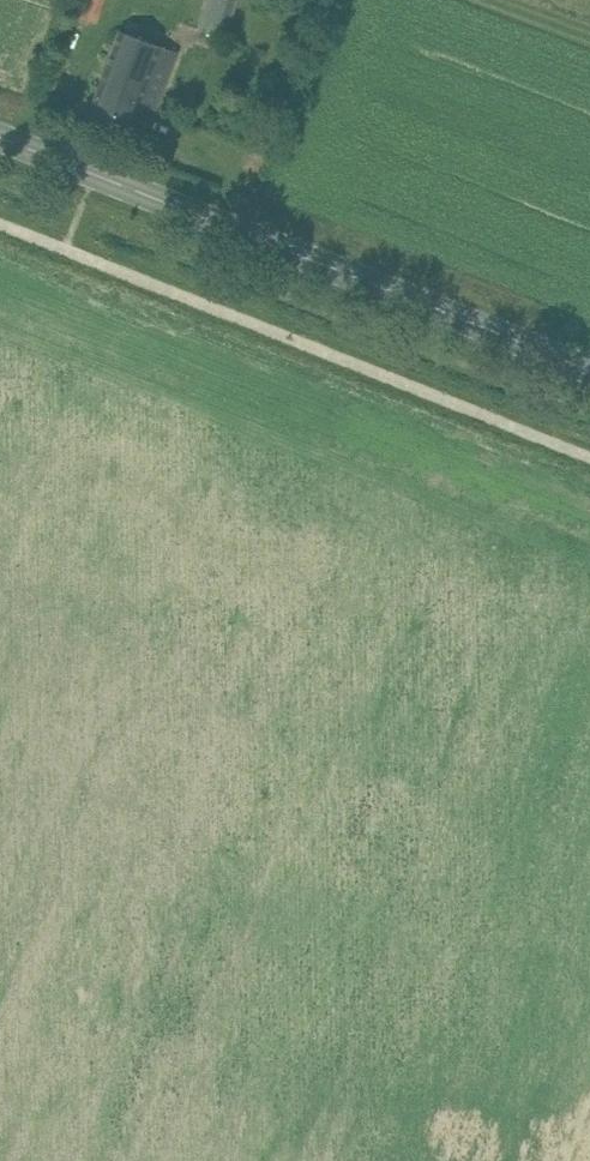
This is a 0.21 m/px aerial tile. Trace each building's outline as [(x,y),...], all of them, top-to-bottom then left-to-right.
[(71,13),(97,23),(106,0),(76,0),(71,13)] [(156,109),(178,51),(121,30),(87,120),(127,135),(139,103),(156,109)]
